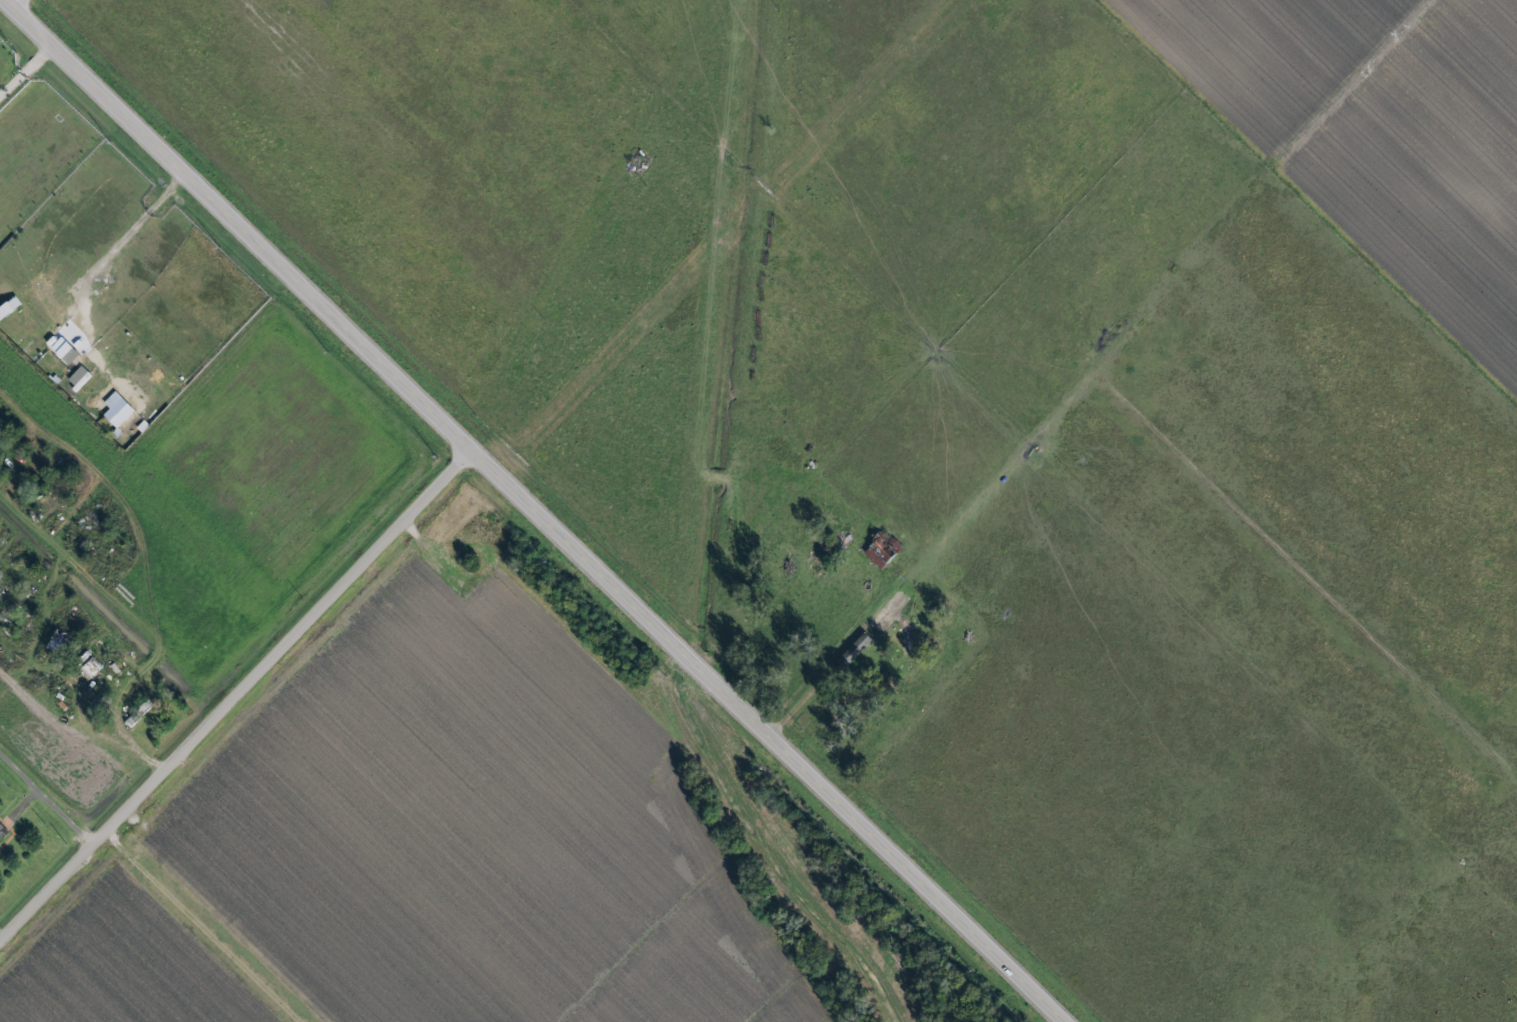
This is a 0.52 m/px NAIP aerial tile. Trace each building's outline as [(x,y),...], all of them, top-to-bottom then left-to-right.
[(10,301),(0,308),(0,320),(23,304),(7,281),(0,286),(0,287),(10,301)] [(870,623),(885,634),(912,596),(898,585),(870,623)] [(901,620),(907,653),(916,651),(910,618),(901,620)] [(876,638),(860,623),(852,632),(868,647),(876,638)] [(12,833),(0,822),(0,846),(12,833)]
